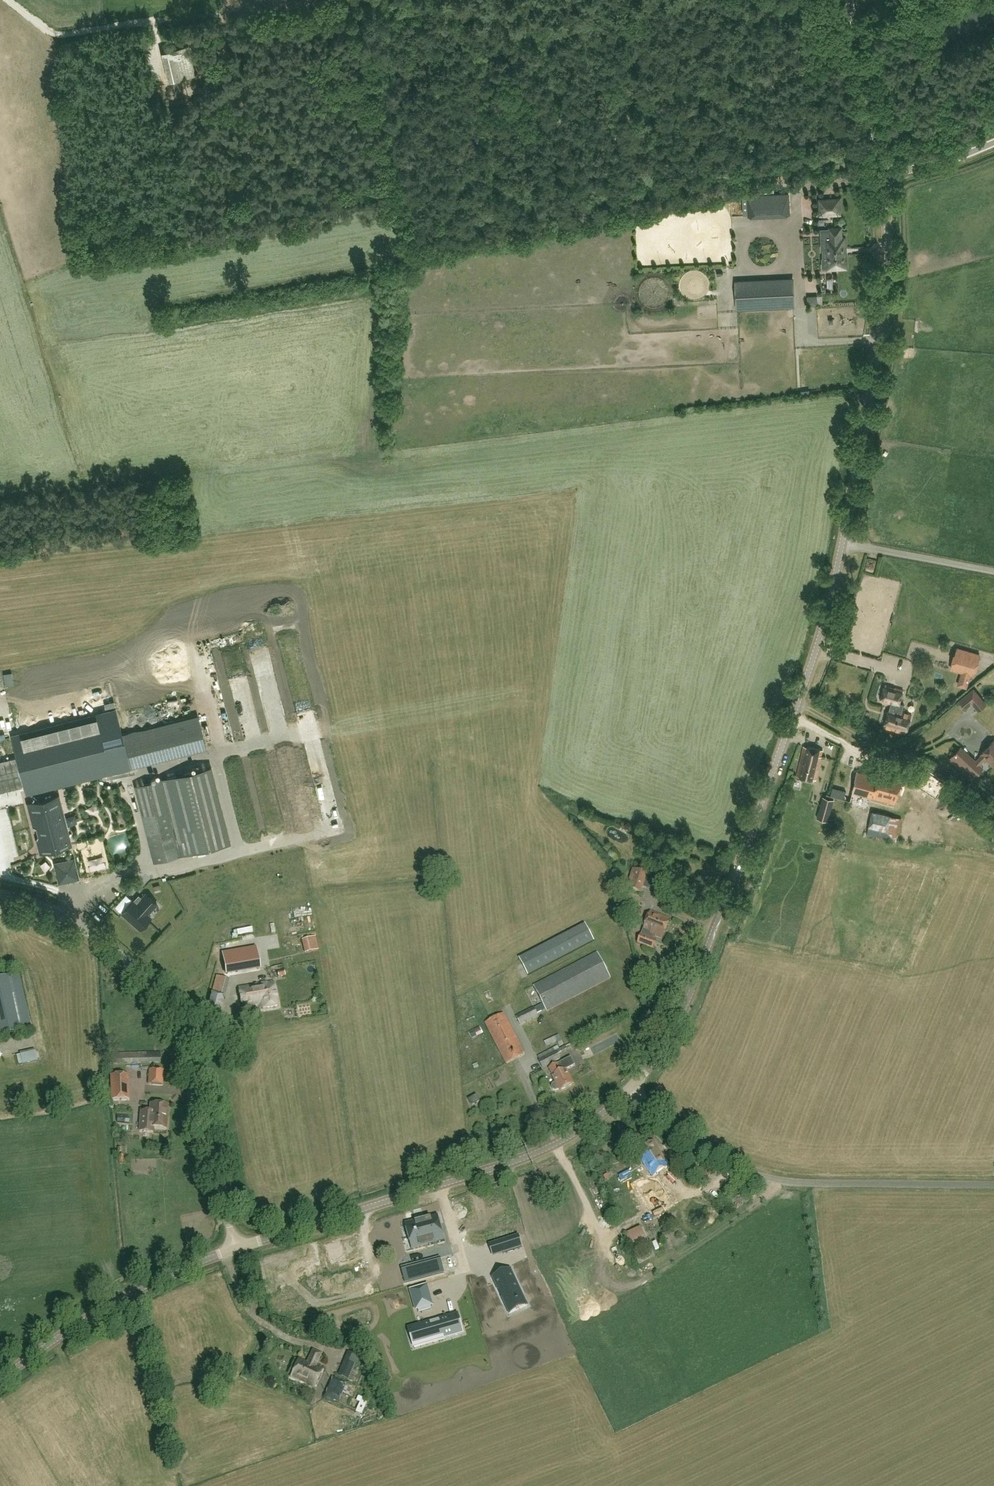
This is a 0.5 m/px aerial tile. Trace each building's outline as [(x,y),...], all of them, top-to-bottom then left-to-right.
[(188,45),(166,51),(174,80),(195,75),(188,45)] [(750,214),(788,212),(788,195),(749,196),(750,214)] [(839,198),(820,199),(821,214),(840,213),(839,198)] [(841,237),(841,227),(830,228),(830,238),(826,238),(826,239),(821,239),(822,249),(823,249),(823,258),(822,258),(823,267),(828,267),(828,268),(846,267),(846,253),(842,254),(842,248),(844,248),(844,238),(845,238),(845,237),(841,237)] [(774,245),(779,243),(774,235),(770,238),(774,245)] [(738,306),(793,303),(792,280),(737,283),(738,306)] [(817,295),(807,296),(808,306),(818,305),(817,295)] [(957,648),(951,667),(974,674),(980,655),(957,648)] [(939,668),(937,675),(951,680),(953,672),(939,668)] [(892,703),(891,707),(897,710),(898,706),(898,705),(899,702),(900,702),(904,689),(886,684),(881,700),(892,703)] [(965,694),(959,699),(966,707),(972,702),(980,695),(974,688),(965,694)] [(955,698),(940,712),(949,722),(964,708),(955,698)] [(889,707),(883,726),(906,732),(911,714),(902,711),(904,703),(900,702),(899,702),(898,705),(898,706),(897,710),(891,707),(889,707)] [(97,723),(107,762),(128,756),(122,733),(115,708),(11,735),(23,783),(55,775),(52,765),(57,764),(55,757),(51,759),(49,751),(46,752),(45,748),(48,747),(47,745),(52,743),(50,735),(97,723)] [(147,758),(129,762),(130,766),(206,747),(197,714),(139,729),(147,758)] [(55,775),(107,762),(97,723),(50,735),(52,743),(47,745),(48,747),(45,748),(46,752),(49,751),(51,759),(55,757),(57,764),(52,765),(55,775)] [(147,758),(139,729),(122,733),(128,756),(129,762),(147,758)] [(979,744),(985,736),(978,730),(971,738),(979,744)] [(959,748),(949,758),(972,779),(978,772),(974,769),(985,757),(993,766),(993,739),(989,745),(990,746),(987,748),(986,748),(981,753),(982,754),(976,760),(974,758),(971,760),(959,748)] [(816,780),(823,750),(804,745),(796,775),(816,780)] [(129,762),(128,756),(107,762),(55,775),(23,783),(26,793),(130,766),(129,762)] [(22,786),(19,774),(18,768),(15,757),(0,760),(0,791),(22,786)] [(211,765),(134,785),(153,862),(230,842),(211,765)] [(855,779),(852,792),(853,792),(872,797),(885,801),(888,792),(898,795),(904,775),(880,769),(878,777),(858,771),(857,771),(855,779)] [(925,771),(917,784),(937,797),(945,783),(925,771)] [(833,787),(831,794),(844,798),(846,791),(833,787)] [(27,802),(33,826),(36,828),(38,834),(36,838),(40,853),(71,846),(58,794),(27,802)] [(831,813),(835,798),(824,795),(820,810),(831,813)] [(77,808),(75,801),(67,803),(69,811),(77,808)] [(872,810),(867,834),(888,838),(887,843),(896,844),(902,818),(872,810)] [(810,831),(823,831),(824,815),(810,814),(810,831)] [(113,848),(131,844),(128,831),(110,835),(113,848)] [(83,874),(96,873),(95,867),(102,866),(101,840),(81,841),(83,874)] [(74,857),(53,862),(58,883),(80,878),(74,857)] [(634,870),(628,889),(640,893),(647,874),(634,870)] [(133,902),(132,901),(121,913),(139,929),(149,917),(147,914),(157,903),(145,893),(141,898),(139,896),(133,902)] [(644,911),(631,906),(627,918),(640,923),(644,911)] [(670,919),(650,912),(639,943),(654,948),(657,940),(654,939),(655,937),(662,940),(670,919)] [(593,939),(585,925),(526,956),(520,959),(527,974),(534,970),(593,939)] [(222,944),(223,949),(250,942),(248,937),(222,944)] [(315,937),(306,939),(309,952),(318,950),(315,937)] [(256,948),(235,951),(239,971),(260,967),(256,948)] [(239,971),(235,951),(223,954),(226,973),(239,971)] [(611,978),(598,953),(534,987),(547,1012),(611,978)] [(1,1037),(31,1030),(19,975),(0,979),(0,1041),(1,1041),(1,1037)] [(262,1008),(262,1010),(279,1007),(275,980),(239,987),(244,1011),(262,1008)] [(219,1014),(225,996),(226,992),(213,989),(208,1011),(206,1018),(218,1021),(219,1014)] [(534,1010),(517,1018),(520,1025),(537,1016),(534,1010)] [(507,1064),(525,1055),(503,1014),(485,1023),(507,1064)] [(559,1035),(555,1037),(559,1047),(563,1044),(559,1035)] [(544,1045),(554,1041),(552,1036),(542,1040),(544,1045)] [(559,1049),(538,1060),(543,1069),(561,1060),(558,1054),(568,1049),(566,1046),(560,1049),(559,1049)] [(19,1065),(38,1061),(35,1049),(20,1053),(20,1055),(17,1056),(19,1065)] [(573,1084),(566,1070),(575,1066),(570,1058),(557,1064),(549,1069),(552,1076),(556,1083),(552,1085),(551,1088),(553,1090),(555,1091),(559,1089),(560,1091),(573,1084)] [(149,1069),(148,1085),(163,1086),(164,1070),(149,1069)] [(130,1100),(129,1075),(110,1076),(111,1101),(130,1100)] [(472,1105),(480,1101),(477,1095),(469,1099),(472,1105)] [(149,1112),(141,1111),(139,1132),(154,1133),(154,1128),(167,1129),(169,1105),(150,1104),(149,1112)] [(654,1142),(637,1152),(650,1173),(646,1175),(645,1175),(636,1180),(654,1208),(663,1202),(648,1179),(652,1177),(652,1178),(669,1167),(654,1142)] [(437,1216),(408,1223),(411,1236),(412,1236),(439,1229),(441,1229),(437,1216)] [(524,1224),(528,1238),(533,1236),(529,1223),(524,1224)] [(638,1226),(623,1233),(632,1253),(647,1246),(638,1226)] [(411,1236),(410,1237),(413,1250),(443,1242),(439,1229),(412,1236),(411,1236)] [(518,1236),(499,1242),(503,1253),(522,1247),(518,1236)] [(420,1264),(402,1268),(406,1283),(424,1278),(420,1264)] [(511,1269),(493,1278),(506,1306),(516,1302),(518,1301),(524,1298),(511,1269)] [(427,1286),(412,1291),(417,1310),(419,1309),(420,1312),(431,1309),(430,1306),(432,1305),(427,1286)] [(458,1316),(415,1328),(419,1343),(445,1336),(445,1337),(463,1332),(458,1316)] [(473,1337),(474,1345),(487,1343),(486,1335),(473,1337)] [(477,1351),(490,1347),(489,1343),(476,1346),(477,1351)] [(291,1377),(314,1388),(322,1370),(315,1367),(321,1354),(313,1350),(307,1363),(299,1359),(291,1377)] [(345,1357),(337,1376),(349,1380),(357,1362),(345,1357)] [(354,1387),(346,1384),(333,1378),(325,1397),(338,1402),(342,1394),(350,1397),(354,1387)] [(361,1415),(367,1403),(361,1400),(356,1412),(361,1415)]
